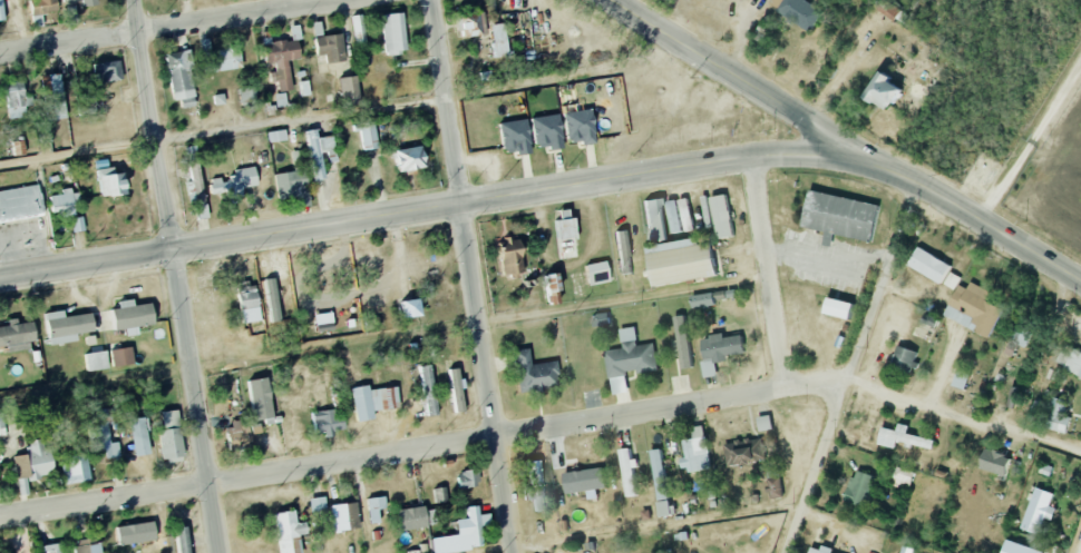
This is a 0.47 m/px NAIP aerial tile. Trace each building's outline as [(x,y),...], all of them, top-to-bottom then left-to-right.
[(57,0),(31,0),(30,0),(32,16),(49,13),(49,19),(59,17),(57,0)] [(769,5),(811,31),(824,11),(806,0),(772,0),(769,5)] [(910,13),(886,0),(880,0),(875,10),(904,25),(910,13)] [(408,52),(403,13),(382,15),(386,55),(408,52)] [(354,16),(355,40),(364,40),(363,15),(354,16)] [(314,23),(315,38),(323,37),(321,22),(314,23)] [(493,25),(494,58),(508,57),(507,24),(493,25)] [(315,38),(318,56),(326,54),(328,63),(346,61),(342,34),(315,38)] [(293,90),(289,61),(301,59),(299,40),(264,44),(267,65),(272,64),(274,82),(278,82),(280,92),(293,90)] [(206,75),(244,68),(239,45),(202,53),(206,75)] [(172,101),(182,100),(182,108),(196,106),(192,70),(194,70),(192,51),(167,53),(172,101)] [(124,80),(120,60),(95,65),(99,85),(124,80)] [(897,77),(885,70),(870,99),(895,111),(907,88),(895,82),(897,77)] [(61,73),(44,76),(48,110),(49,110),(50,120),(67,118),(61,73)] [(339,78),(343,106),(361,103),(357,76),(339,78)] [(299,82),(300,97),(311,96),(309,81),(299,82)] [(10,119),(27,117),(23,84),(5,87),(10,119)] [(277,108),(288,106),(286,93),(275,94),(277,108)] [(214,96),(215,106),(226,104),(224,94),(214,96)] [(597,143),(592,109),(564,113),(569,143),(582,141),(583,146),(597,143)] [(566,148),(559,114),(531,119),(537,148),(550,146),(551,151),(566,148)] [(501,123),(504,155),(532,152),(529,120),(501,123)] [(378,149),(375,121),(354,124),(354,132),(361,132),(363,151),(378,149)] [(319,138),(317,129),(306,131),(314,181),(326,179),(322,151),(336,149),(333,136),(319,138)] [(288,141),(287,130),(269,132),(270,143),(288,141)] [(400,174),(427,167),(422,146),(395,152),(400,174)] [(259,185),(256,167),(235,170),(236,178),(223,180),(222,178),(210,180),(212,194),(224,192),(225,200),(244,197),(243,188),(259,185)] [(115,174),(114,168),(99,169),(101,197),(127,195),(125,173),(115,174)] [(275,175),(279,199),(299,196),(297,185),(308,184),(305,170),(275,175)] [(309,207),(309,186),(298,186),(299,207),(309,207)] [(43,217),(40,187),(0,191),(0,221),(43,217)] [(79,190),(63,192),(63,195),(50,196),(52,213),(62,212),(63,217),(76,216),(74,204),(80,203),(79,190)] [(805,227),(828,231),(826,245),(834,246),(836,234),(874,241),(881,203),(811,191),(805,227)] [(715,196),(717,238),(734,237),(732,195),(715,196)] [(721,276),(716,242),(702,244),(701,237),(669,242),(662,198),(645,200),(652,246),(650,246),(656,285),(721,276)] [(671,233),(682,232),(680,200),(668,201),(671,233)] [(74,233),(86,230),(83,216),(71,219),(74,233)] [(495,237),(496,248),(501,248),(502,273),(523,273),(521,236),(495,237)] [(944,283),(953,263),(919,248),(910,268),(944,283)] [(610,281),(608,261),(587,264),(590,283),(610,281)] [(562,291),(559,272),(546,274),(548,293),(562,291)] [(954,289),(961,277),(951,272),(944,283),(954,289)] [(270,322),(280,321),(276,279),(260,280),(261,291),(267,291),(270,322)] [(1004,308),(987,300),(992,291),(971,282),(968,289),(959,285),(945,316),(991,338),(1004,308)] [(244,324),(263,320),(255,285),(237,289),(244,324)] [(693,295),(694,308),(717,306),(716,293),(693,295)] [(829,315),(855,319),(857,302),(831,298),(829,315)] [(140,334),(138,327),(156,324),(153,303),(135,306),(134,299),(119,301),(120,308),(112,309),(116,330),(126,328),(128,336),(140,334)] [(65,316),(65,310),(46,313),(50,345),(78,341),(77,333),(94,331),(92,313),(65,316)] [(612,324),(610,312),(593,315),(596,327),(612,324)] [(674,317),(682,369),(693,367),(686,315),(674,317)] [(9,351),(35,349),(33,320),(8,322),(9,326),(0,327),(0,346),(9,346),(9,351)] [(659,371),(654,343),(639,346),(636,327),(621,329),(624,349),(607,352),(611,377),(638,373),(638,374),(659,371)] [(744,335),(726,338),(725,334),(701,338),(707,377),(718,375),(716,363),(730,361),(730,355),(747,352),(744,335)] [(1080,375),(1080,350),(1067,342),(1056,363),(1080,375)] [(135,363),(131,346),(111,350),(115,367),(135,363)] [(918,350),(898,346),(894,367),(914,371),(918,350)] [(515,350),(520,393),(561,387),(558,361),(532,364),(530,348),(515,350)] [(109,369),(107,351),(85,353),(87,371),(109,369)] [(438,414),(432,365),(421,366),(427,415),(438,414)] [(450,369),(455,412),(465,411),(460,368),(450,369)] [(955,387),(968,389),(972,373),(959,370),(955,387)] [(253,420),(273,418),(269,378),(250,380),(253,420)] [(375,419),(374,412),(401,407),(397,386),(370,390),(369,384),(351,388),(357,422),(375,419)] [(1047,428),(1069,433),(1073,416),(1067,414),(1070,400),(1054,397),(1047,428)] [(117,407),(97,409),(98,423),(118,421),(117,407)] [(162,411),(164,429),(160,429),(162,462),(184,460),(180,410),(162,411)] [(343,410),(313,412),(314,434),(344,432),(343,410)] [(762,431),(774,429),(772,415),(760,417),(762,431)] [(152,454),(145,417),(129,419),(136,456),(152,454)] [(262,434),(262,423),(250,424),(250,420),(229,421),(231,446),(250,444),(250,435),(262,434)] [(105,450),(107,458),(122,456),(119,441),(111,443),(108,423),(88,426),(92,452),(105,450)] [(909,433),(911,426),(901,423),(899,431),(883,427),(879,444),(897,449),(899,441),(935,449),(937,440),(909,433)] [(685,440),(687,458),(682,458),(684,472),(712,468),(706,425),(693,427),(695,439),(685,440)] [(14,456),(18,479),(29,477),(29,478),(56,473),(51,447),(45,448),(43,438),(27,441),(29,453),(14,456)] [(764,438),(725,444),(729,467),(767,460),(764,438)] [(1009,476),(1015,457),(987,447),(980,467),(1009,476)] [(637,496),(635,459),(632,459),(631,448),(622,449),(624,496),(637,496)] [(661,449),(649,451),(659,501),(671,498),(661,449)] [(62,456),(65,484),(91,482),(89,453),(62,456)] [(541,460),(530,461),(534,491),(527,492),(528,499),(534,498),(536,511),(547,510),(541,460)] [(608,488),(605,467),(566,473),(569,494),(608,488)] [(894,484),(912,489),(917,472),(900,467),(894,484)] [(457,473),(461,489),(481,484),(477,468),(457,473)] [(877,475),(854,470),(848,501),(870,506),(877,475)] [(435,504),(449,502),(447,487),(434,488),(435,504)] [(1023,528),(1042,534),(1048,519),(1054,521),(1059,509),(1051,506),(1055,493),(1038,487),(1023,528)] [(379,510),(387,509),(386,496),(368,498),(371,523),(380,522),(379,510)] [(311,514),(327,513),(326,497),(311,498),(311,514)] [(659,501),(661,517),(675,515),(673,500),(659,501)] [(334,531),(359,529),(358,503),(332,504),(334,531)] [(429,526),(425,505),(396,511),(401,532),(429,526)] [(458,536),(471,534),(472,547),(483,546),(482,525),(492,524),(491,514),(480,514),(479,505),(467,506),(468,518),(457,519),(458,536)] [(299,535),(307,534),(305,522),(297,523),(295,510),(274,513),(281,552),(295,552),(302,552),(299,535)] [(156,540),(155,523),(117,526),(119,544),(156,540)] [(180,552),(190,552),(190,527),(179,527),(180,552)] [(99,537),(74,541),(76,552),(77,552),(89,551),(89,552),(101,552),(99,537)] [(62,543),(44,545),(46,552),(64,552),(62,543)] [(812,552),(834,552),(836,548),(824,545),(823,549),(814,547),(812,552)] [(916,548),(904,545),(902,552),(915,552),(916,548)]
